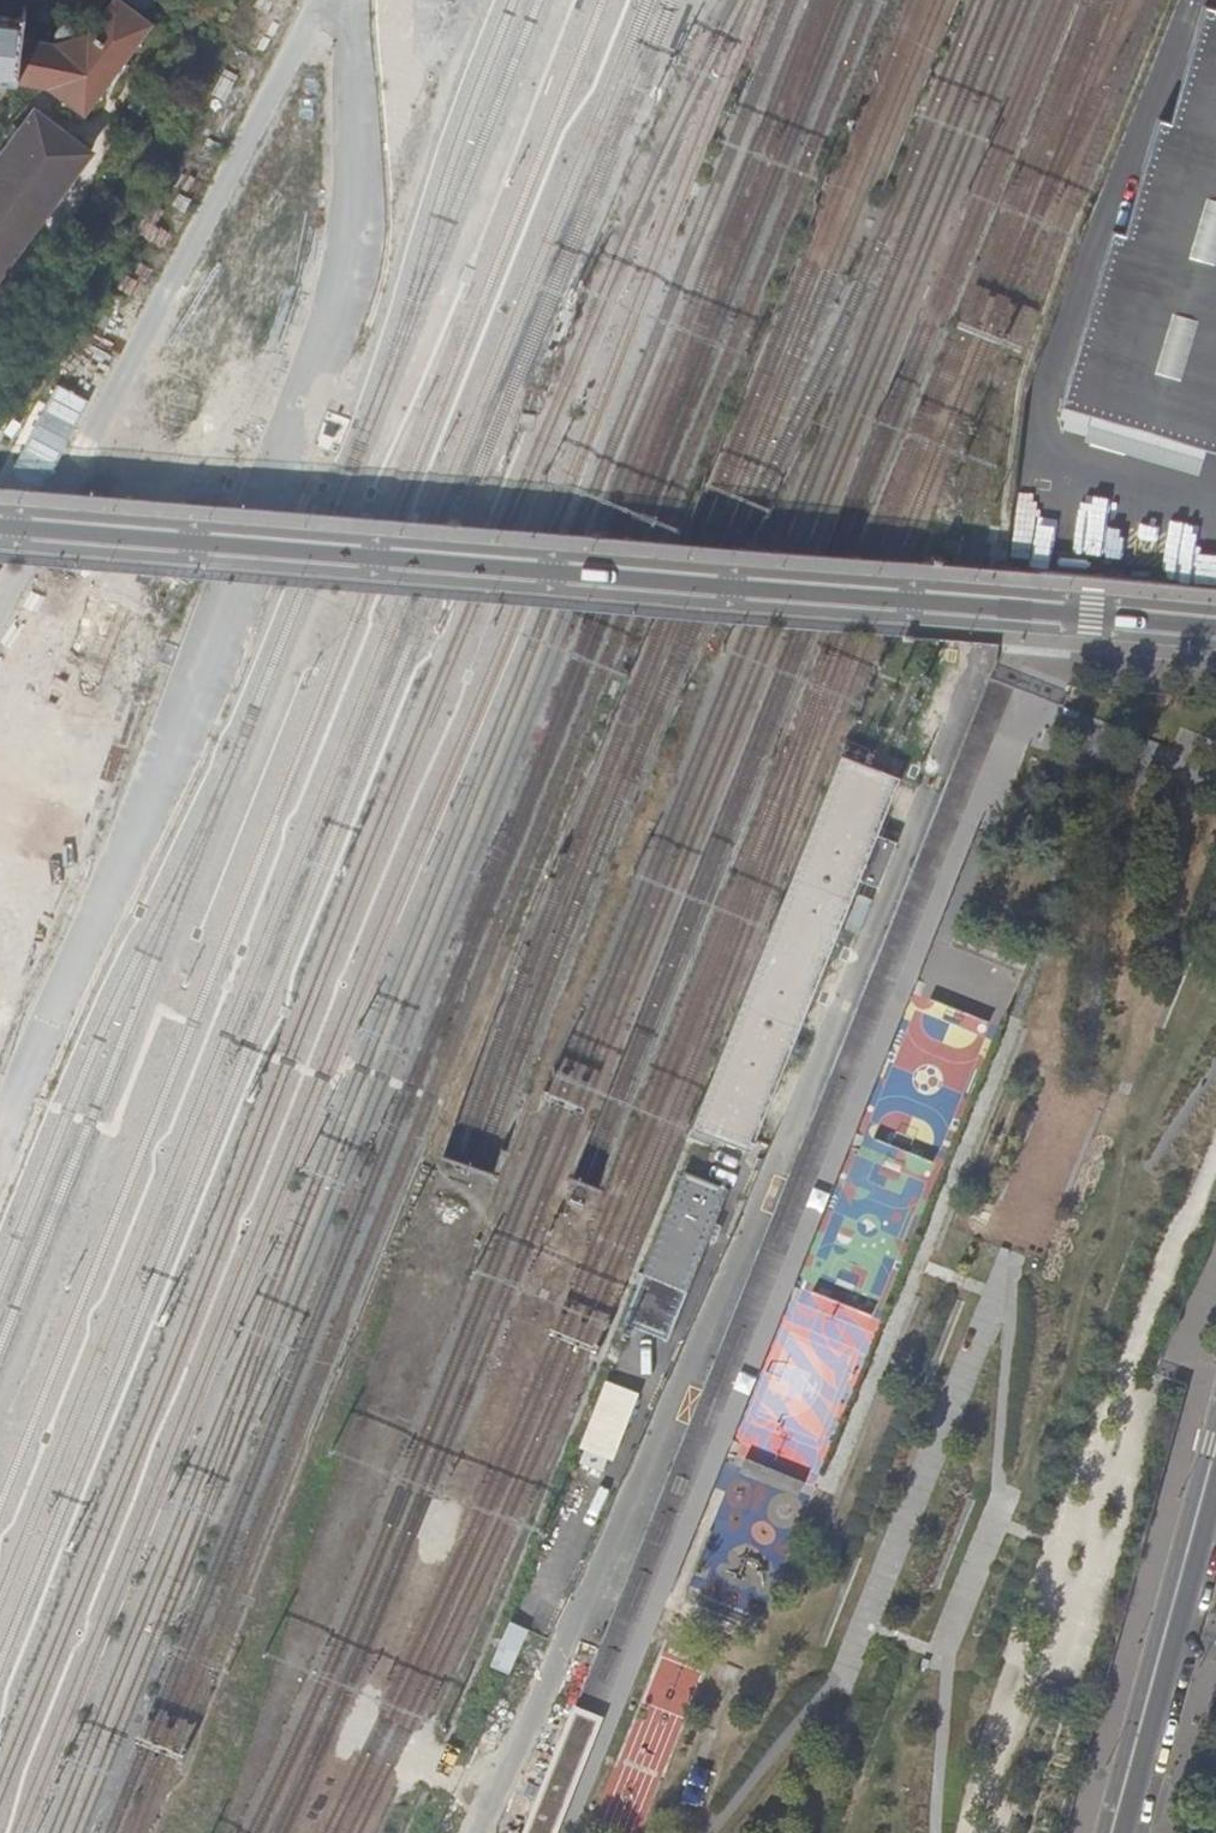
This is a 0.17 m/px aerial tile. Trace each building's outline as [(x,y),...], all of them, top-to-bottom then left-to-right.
[(21,37),(16,82),(27,84),(40,86),(76,114),(145,23),(115,0),(106,0),(81,33),(80,30),(79,27),(77,25),(74,23),(72,22),(70,21),(64,20),(61,20),(58,21),(56,22),(54,24),(51,27),(49,30),(48,32),(47,35),(47,38),(48,42),(21,37)] [(21,5),(25,5),(53,9),(54,0),(22,0),(21,5)] [(1214,9),(1203,6),(1168,125),(1156,121),(1121,237),(1110,234),(1059,406),(1215,453),(1215,2),(1214,9)] [(21,5),(4,3),(2,15),(0,15),(0,80),(16,82),(21,37),(25,5),(21,5)] [(90,152),(36,111),(0,159),(0,273),(90,152)] [(843,760),(692,1133),(752,1155),(758,1140),(900,782),(843,760)] [(844,927),(857,933),(869,906),(856,901),(844,927)] [(685,1176),(624,1326),(668,1343),(727,1193),(685,1176)] [(606,1379),(580,1446),(583,1448),(614,1459),(640,1392),(606,1379)] [(510,1675),(528,1630),(510,1623),(493,1668),(510,1675)] [(576,1704),(524,1832),(557,1832),(604,1715),(576,1704)] [(506,1832),(521,1832),(535,1786),(523,1782),(506,1832)]
